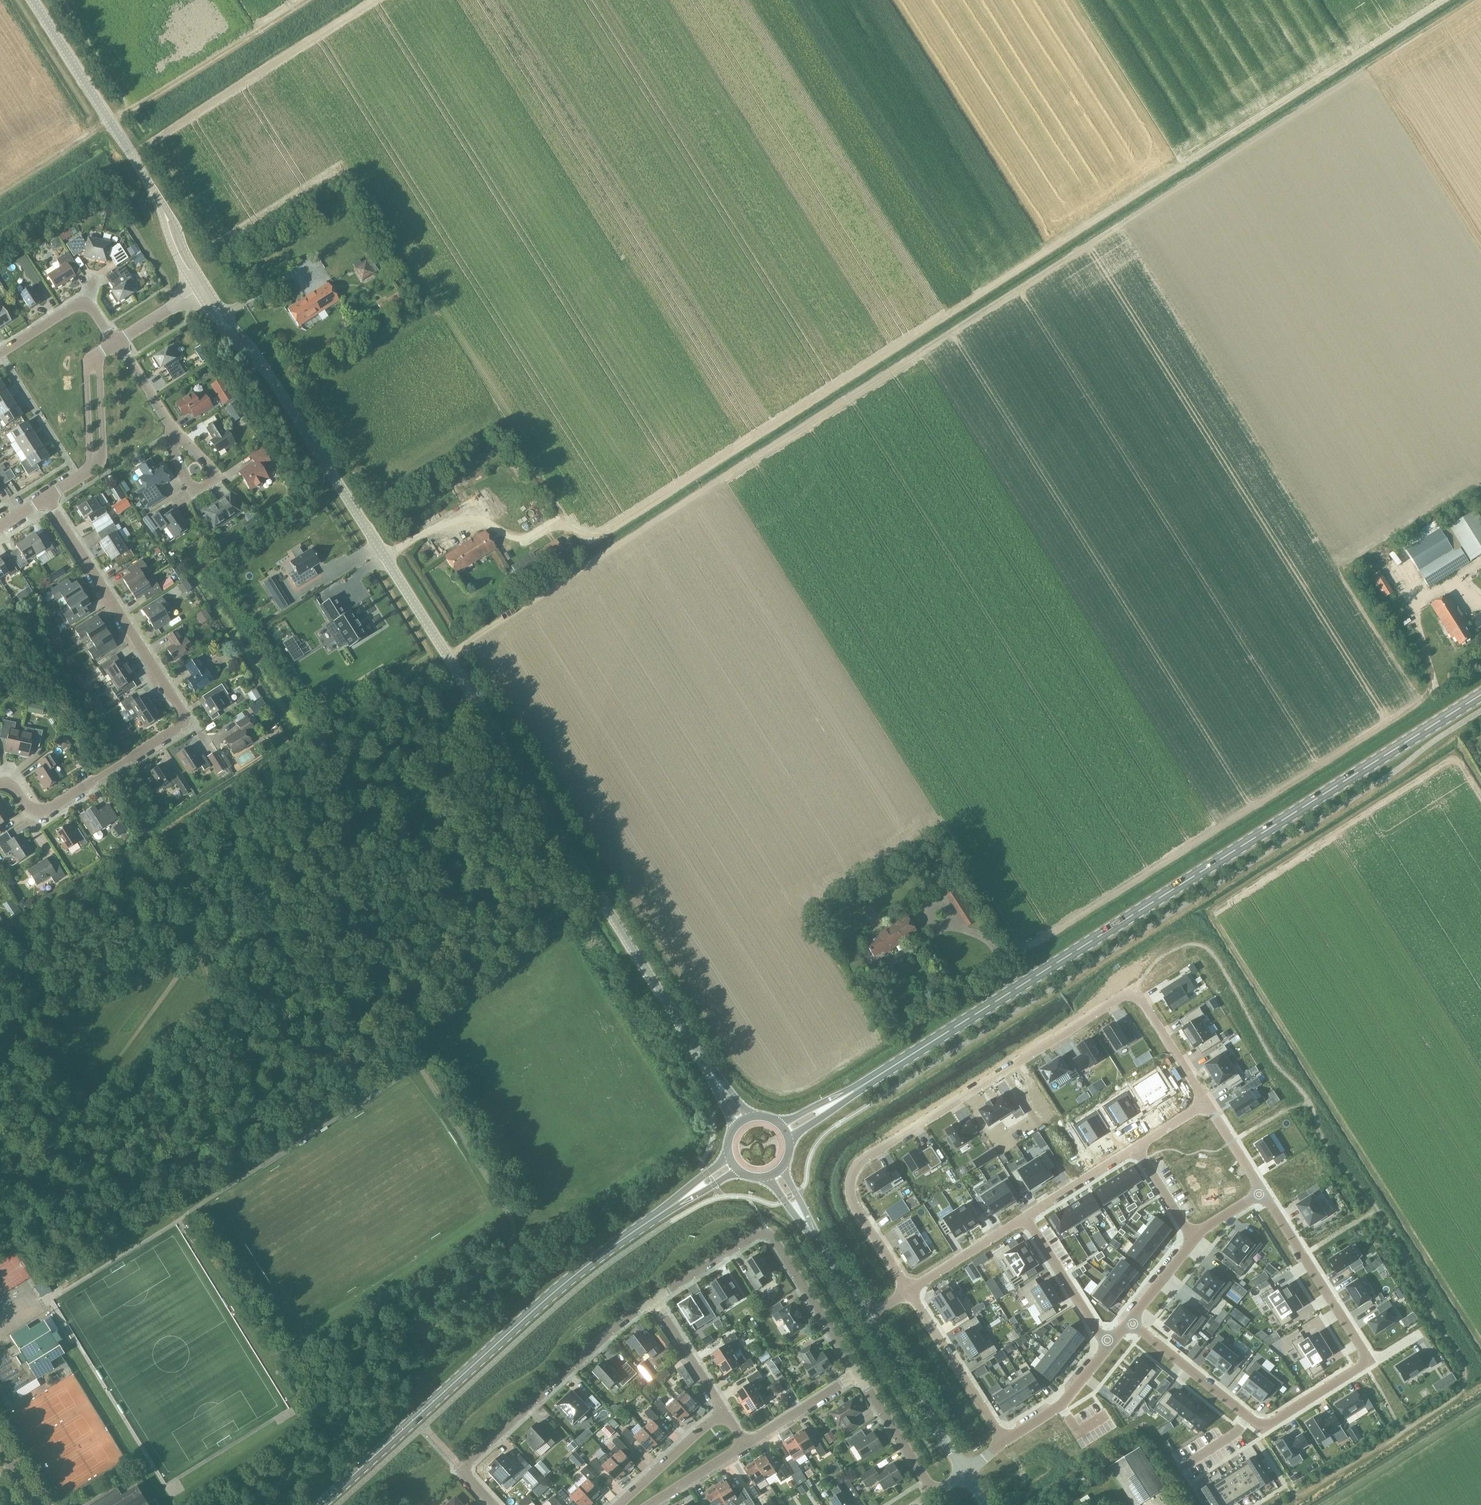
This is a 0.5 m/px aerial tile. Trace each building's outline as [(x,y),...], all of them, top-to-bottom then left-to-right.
[(95,260),(99,241),(88,238),(87,243),(84,242),(80,236),(66,245),(73,256),(82,251),(85,251),(84,257),(95,260)] [(99,241),(95,260),(106,262),(107,256),(110,257),(116,266),(128,258),(119,244),(112,249),(109,248),(110,243),(99,241)] [(130,257),(135,264),(144,257),(140,250),(130,257)] [(61,267),(47,276),(55,288),(75,276),(70,269),(76,265),(68,252),(56,260),(61,267)] [(360,282),(382,268),(380,264),(375,267),(370,258),(353,269),(360,282)] [(14,270),(18,262),(13,260),(9,268),(14,270)] [(116,304),(132,293),(129,289),(135,285),(123,266),(111,274),(115,279),(110,282),(115,290),(109,293),(116,304)] [(298,326),(338,300),(327,283),(287,309),(298,326)] [(36,284),(20,294),(29,309),(40,302),(37,299),(43,295),(36,284)] [(1,307),(0,304),(0,328),(11,321),(2,306),(1,307)] [(158,369),(163,366),(172,380),(184,373),(177,362),(181,359),(173,346),(168,349),(167,349),(151,359),(158,369)] [(161,382),(170,379),(168,373),(159,377),(161,382)] [(213,390),(222,404),(224,403),(225,404),(234,398),(224,383),(213,390)] [(10,398),(5,389),(0,392),(0,404),(10,398)] [(192,393),(175,404),(183,416),(195,408),(199,414),(211,406),(204,394),(196,399),(192,393)] [(16,406),(10,398),(0,404),(0,416),(16,406)] [(225,408),(234,422),(244,415),(235,401),(225,408)] [(2,421),(5,426),(21,415),(16,406),(0,416),(0,422),(2,421)] [(217,421),(206,428),(213,439),(210,441),(217,452),(224,448),(225,449),(234,443),(227,431),(224,432),(217,421)] [(15,441),(31,431),(26,422),(9,433),(15,441)] [(20,450),(37,440),(31,431),(15,441),(20,450)] [(26,459),(42,448),(37,440),(20,450),(26,459)] [(36,464),(48,457),(42,448),(26,459),(20,463),(28,476),(39,468),(36,464)] [(254,464),(239,473),(249,489),(255,485),(256,487),(259,487),(262,486),(262,483),(261,481),(267,477),(260,466),(269,460),(262,449),(250,456),(254,464)] [(146,490),(138,495),(146,509),(165,497),(158,487),(169,480),(159,465),(154,468),(149,460),(138,467),(143,475),(138,478),(146,490)] [(239,460),(231,465),(235,471),(243,466),(239,460)] [(0,473),(0,477),(5,485),(15,478),(10,469),(4,473),(3,471),(0,473)] [(203,511),(214,528),(240,511),(229,494),(203,511)] [(84,502),(76,507),(84,519),(87,516),(92,523),(107,514),(102,506),(99,508),(93,499),(85,504),(84,502)] [(124,499),(112,506),(117,514),(129,506),(124,499)] [(163,509),(151,517),(161,530),(166,527),(174,539),(189,528),(188,526),(189,524),(186,520),(184,520),(183,520),(175,509),(167,514),(163,509)] [(1470,561),(1480,554),(1480,521),(1474,510),(1448,526),(1470,561)] [(157,529),(147,515),(141,519),(151,533),(157,529)] [(1441,533),(1439,529),(1434,522),(1400,543),(1428,587),(1468,562),(1448,529),(1441,533)] [(113,523),(98,533),(102,540),(99,542),(105,552),(121,542),(124,540),(118,531),(113,523)] [(455,573),(495,548),(484,531),(444,556),(455,573)] [(37,558),(53,548),(44,533),(36,537),(34,534),(25,540),(35,556),(37,560),(38,560),(37,558)] [(26,561),(35,556),(25,540),(15,546),(18,549),(11,554),(20,569),(28,564),(26,561)] [(121,542),(105,552),(111,561),(114,559),(119,566),(134,556),(129,549),(126,551),(121,542)] [(298,548),(291,553),(294,559),(289,562),(294,570),(287,574),(296,588),(314,576),(310,569),(319,563),(310,549),(302,554),(298,548)] [(532,553),(511,566),(518,578),(540,565),(532,553)] [(7,573),(9,576),(17,571),(7,556),(0,561),(0,578),(7,573)] [(129,589),(144,580),(141,574),(147,570),(141,560),(130,567),(134,572),(122,579),(129,589)] [(50,576),(52,581),(66,574),(64,569),(50,576)] [(1383,599),(1393,592),(1380,571),(1370,578),(1383,599)] [(170,578),(159,583),(162,590),(173,585),(170,578)] [(184,595),(192,588),(185,579),(177,586),(184,595)] [(66,604),(82,594),(75,583),(71,586),(67,580),(49,591),(56,601),(62,597),(66,604)] [(144,580),(129,589),(135,600),(147,592),(150,597),(160,591),(154,581),(148,585),(144,580)] [(82,594),(66,604),(70,610),(63,615),(70,625),(89,613),(85,607),(89,605),(82,594)] [(1459,645),(1471,637),(1464,626),(1466,624),(1447,594),(1430,605),(1451,638),(1454,636),(1459,645)] [(333,596),(322,603),(322,604),(320,606),(328,618),(330,616),(333,621),(326,626),(332,636),(340,632),(350,647),(366,637),(349,611),(343,615),(340,610),(341,609),(333,596)] [(161,597),(142,610),(155,630),(170,621),(163,610),(167,607),(161,597)] [(206,612),(196,616),(201,627),(211,623),(206,612)] [(1477,628),(1480,625),(1480,612),(1471,618),(1477,628)] [(90,641),(106,631),(96,616),(74,630),(80,639),(87,635),(90,641)] [(172,645),(166,649),(174,661),(192,649),(184,637),(182,639),(177,630),(167,637),(172,645)] [(106,631),(90,641),(94,647),(88,651),(94,660),(116,646),(106,631)] [(294,668),(305,663),(295,641),(284,646),(294,668)] [(111,680),(128,669),(125,664),(127,663),(123,658),(113,664),(110,659),(97,667),(103,677),(108,674),(111,680)] [(186,679),(188,682),(188,683),(188,684),(188,685),(188,686),(188,687),(189,687),(189,688),(190,688),(191,689),(192,689),(193,689),(195,692),(212,680),(204,668),(203,668),(197,658),(185,666),(192,676),(186,679)] [(128,669),(111,680),(115,686),(111,689),(117,699),(130,690),(126,685),(136,678),(133,673),(131,673),(128,669)] [(231,703),(226,695),(228,695),(221,684),(211,691),(214,696),(202,704),(212,720),(219,716),(217,712),(231,703)] [(137,716),(153,705),(146,693),(134,701),(130,696),(120,702),(124,708),(130,704),(137,716)] [(255,716),(267,708),(261,699),(249,707),(255,716)] [(153,705),(137,716),(145,728),(161,718),(153,705)] [(240,730),(224,740),(233,754),(251,742),(245,733),(253,728),(247,717),(236,724),(240,730)] [(21,732),(14,731),(15,723),(3,720),(0,733),(0,738),(7,740),(4,752),(16,754),(21,732)] [(125,724),(111,732),(117,741),(130,732),(125,724)] [(42,731),(28,728),(22,727),(21,732),(16,754),(28,757),(30,745),(38,747),(42,731)] [(203,755),(197,759),(189,747),(177,755),(188,773),(200,766),(204,771),(210,767),(203,755)] [(215,751),(207,757),(218,774),(226,768),(215,751)] [(38,779),(45,789),(59,780),(52,768),(56,765),(49,755),(39,761),(42,767),(35,771),(40,778),(38,779)] [(162,764),(150,771),(160,787),(163,791),(171,786),(168,782),(172,779),(162,764)] [(190,789),(180,774),(174,778),(179,785),(177,786),(182,794),(190,789)] [(5,830),(1,824),(9,819),(0,804),(0,833),(5,830)] [(93,808),(80,816),(92,835),(92,834),(95,839),(98,840),(101,838),(102,835),(99,830),(116,819),(108,805),(96,813),(93,808)] [(61,844),(65,850),(78,842),(81,846),(87,843),(80,833),(75,836),(67,824),(60,829),(60,830),(56,832),(63,842),(61,844)] [(5,855),(12,851),(19,862),(31,854),(19,834),(11,839),(6,832),(0,836),(0,848),(5,855)] [(49,876),(54,883),(65,876),(58,865),(52,869),(46,860),(28,871),(36,884),(49,876)] [(947,895),(967,927),(978,920),(958,888),(947,895)] [(884,953),(917,933),(906,916),(876,934),(878,937),(866,944),(874,956),(882,951),(884,953)] [(1186,974),(1160,991),(1161,991),(1165,997),(1162,998),(1168,1006),(1195,989),(1186,974)] [(1199,1008),(1180,1020),(1184,1027),(1182,1029),(1188,1038),(1207,1026),(1201,1018),(1204,1016),(1199,1008)] [(1115,1023),(1103,1030),(1116,1051),(1127,1044),(1128,1045),(1137,1040),(1129,1027),(1121,1032),(1115,1023)] [(1207,1026),(1188,1038),(1194,1048),(1196,1046),(1201,1054),(1220,1041),(1215,1033),(1212,1035),(1207,1026)] [(1082,1055),(1074,1060),(1081,1071),(1089,1066),(1090,1067),(1103,1059),(1090,1039),(1077,1047),(1082,1055)] [(1216,1058),(1205,1065),(1211,1075),(1231,1063),(1225,1053),(1228,1051),(1224,1045),(1212,1053),(1216,1058)] [(1154,1057),(1149,1060),(1152,1065),(1157,1062),(1154,1057)] [(1040,1070),(1049,1084),(1067,1072),(1072,1081),(1079,1076),(1072,1064),(1066,1068),(1060,1058),(1053,1062),(1052,1062),(1051,1062),(1052,1063),(1048,1065),(1048,1064),(1047,1065),(1047,1066),(1040,1070)] [(1231,1063),(1211,1075),(1218,1086),(1226,1081),(1228,1081),(1231,1086),(1241,1079),(1231,1063)] [(1126,1082),(1131,1079),(1127,1074),(1122,1077),(1126,1082)] [(1170,1092),(1160,1077),(1160,1076),(1148,1084),(1159,1102),(1167,1097),(1167,1098),(1168,1098),(1166,1095),(1170,1092)] [(1120,1086),(1126,1082),(1122,1077),(1117,1080),(1120,1086)] [(1238,1117),(1245,1112),(1246,1113),(1251,1110),(1250,1109),(1258,1104),(1252,1094),(1251,1094),(1250,1092),(1261,1084),(1257,1077),(1233,1092),(1237,1099),(1229,1104),(1238,1117)] [(1159,1102),(1148,1084),(1135,1091),(1136,1092),(1146,1107),(1145,1107),(1146,1108),(1150,1105),(1152,1108),(1152,1107),(1159,1102)] [(1095,1101),(1100,1098),(1097,1093),(1092,1096),(1095,1101)] [(1139,1111),(1130,1096),(1130,1095),(1117,1103),(1129,1121),(1137,1117),(1138,1117),(1136,1114),(1140,1112),(1140,1111),(1139,1111)] [(987,1106),(979,1111),(989,1126),(1011,1111),(1016,1118),(1023,1114),(1014,1099),(1007,1103),(1003,1096),(995,1101),(994,1100),(986,1104),(987,1106)] [(1090,1105),(1095,1101),(1092,1096),(1087,1100),(1090,1105)] [(1129,1121),(1117,1103),(1105,1111),(1106,1111),(1115,1126),(1115,1127),(1119,1125),(1121,1127),(1122,1127),(1121,1126),(1129,1121)] [(1065,1120),(1070,1117),(1067,1112),(1062,1115),(1065,1120)] [(1109,1130),(1099,1115),(1100,1115),(1099,1114),(1087,1122),(1099,1141),(1106,1136),(1107,1137),(1107,1136),(1106,1133),(1110,1131),(1109,1130)] [(957,1123),(945,1130),(950,1137),(947,1139),(951,1146),(954,1144),(957,1148),(968,1141),(967,1138),(977,1131),(970,1121),(963,1125),(964,1126),(960,1128),(957,1123)] [(1099,1141),(1087,1122),(1075,1130),(1085,1145),(1085,1146),(1089,1144),(1091,1147),(1092,1146),(1091,1145),(1099,1141)] [(1268,1135),(1255,1144),(1267,1163),(1273,1159),(1276,1164),(1286,1158),(1282,1152),(1280,1154),(1268,1135)] [(913,1151),(902,1157),(912,1174),(928,1164),(931,1169),(942,1163),(931,1146),(916,1156),(913,1151)] [(1308,1146),(1302,1151),(1311,1166),(1318,1162),(1308,1146)] [(1045,1152),(1027,1163),(1041,1184),(1045,1182),(1044,1182),(1052,1177),(1048,1171),(1055,1167),(1045,1152)] [(1027,1163),(1011,1173),(1021,1187),(1025,1184),(1030,1191),(1037,1186),(1041,1184),(1027,1163)] [(1292,1164),(1277,1174),(1280,1178),(1278,1180),(1284,1189),(1287,1187),(1291,1193),(1305,1184),(1292,1164)] [(867,1182),(866,1183),(870,1190),(872,1188),(874,1193),(890,1183),(893,1188),(903,1181),(896,1170),(890,1174),(886,1167),(866,1180),(867,1182)] [(1132,1167),(1123,1173),(1135,1192),(1138,1190),(1135,1185),(1141,1181),(1132,1167)] [(1123,1173),(1113,1179),(1122,1193),(1128,1190),(1131,1195),(1135,1192),(1123,1173)] [(1007,1178),(991,1188),(1004,1208),(1015,1201),(1012,1196),(1017,1193),(1007,1178)] [(1113,1179),(1104,1185),(1116,1204),(1120,1202),(1117,1197),(1122,1193),(1113,1179)] [(1104,1185),(1095,1191),(1104,1205),(1110,1201),(1113,1206),(1116,1204),(1104,1185)] [(991,1188),(975,1198),(985,1213),(990,1210),(993,1215),(1004,1208),(991,1188)] [(1090,1194),(1080,1200),(1094,1223),(1093,1223),(1095,1225),(1099,1222),(1096,1217),(1102,1213),(1090,1194)] [(1312,1196),(1296,1206),(1301,1213),(1300,1213),(1304,1219),(1305,1219),(1309,1226),(1325,1216),(1312,1196)] [(1080,1200),(1070,1206),(1081,1224),(1087,1220),(1090,1225),(1093,1223),(1094,1223),(1080,1200)] [(971,1201),(954,1212),(967,1231),(971,1229),(970,1229),(977,1224),(973,1218),(979,1214),(971,1201)] [(1070,1206),(1060,1213),(1073,1233),(1074,1235),(1078,1233),(1075,1227),(1081,1224),(1070,1206)] [(967,1231),(954,1212),(938,1222),(946,1235),(952,1232),(955,1238),(962,1234),(963,1234),(967,1231)] [(1060,1213),(1050,1219),(1060,1234),(1066,1230),(1070,1235),(1073,1233),(1060,1213)] [(1145,1225),(1148,1227),(1163,1239),(1171,1230),(1162,1223),(1163,1222),(1157,1217),(1156,1218),(1153,1216),(1145,1225)] [(910,1218),(894,1229),(903,1243),(899,1246),(904,1253),(903,1254),(904,1256),(904,1255),(906,1259),(907,1260),(908,1260),(912,1266),(927,1256),(915,1237),(920,1233),(910,1218)] [(1148,1228),(1141,1236),(1156,1248),(1163,1239),(1148,1227),(1145,1225),(1148,1228)] [(1233,1239),(1230,1243),(1252,1261),(1253,1261),(1251,1259),(1262,1245),(1251,1236),(1248,1241),(1238,1233),(1233,1239)] [(1141,1236),(1134,1245),(1149,1257),(1156,1248),(1141,1236)] [(1004,1271),(1031,1254),(1029,1250),(1029,1251),(1024,1243),(1011,1251),(1008,1245),(993,1254),(997,1261),(1003,1257),(1009,1267),(1003,1271),(1004,1271)] [(1227,1246),(1222,1252),(1232,1260),(1227,1266),(1240,1277),(1252,1261),(1230,1243),(1227,1246)] [(1134,1245),(1127,1254),(1142,1266),(1149,1257),(1134,1245)] [(1348,1247),(1328,1260),(1337,1273),(1349,1266),(1352,1271),(1363,1264),(1359,1258),(1356,1260),(1348,1247)] [(1033,1257),(1031,1254),(1004,1271),(1010,1267),(1016,1277),(1010,1281),(1014,1288),(1029,1278),(1025,1272),(1038,1265),(1033,1257)] [(764,1260),(761,1257),(759,1256),(758,1255),(757,1256),(755,1255),(751,1258),(750,1260),(747,1262),(752,1269),(746,1273),(756,1289),(767,1282),(765,1278),(766,1275),(769,1273),(763,1263),(764,1260)] [(28,1283),(25,1275),(13,1260),(0,1263),(0,1291),(28,1283)] [(1122,1260),(1114,1270),(1129,1282),(1137,1272),(1122,1260)] [(1105,1276),(1107,1278),(1122,1290),(1129,1282),(1114,1270),(1108,1278),(1105,1276)] [(1202,1277),(1200,1280),(1220,1297),(1232,1283),(1221,1274),(1217,1279),(1207,1271),(1202,1277)] [(728,1274),(711,1285),(715,1291),(710,1295),(720,1312),(727,1308),(723,1302),(729,1298),(732,1304),(743,1297),(728,1274)] [(1097,1285),(1100,1287),(1115,1299),(1122,1290),(1107,1278),(1105,1276),(1097,1285)] [(51,1291),(44,1280),(34,1287),(40,1297),(51,1291)] [(1032,1282),(1020,1289),(1031,1306),(1034,1304),(1054,1291),(1047,1280),(1035,1287),(1032,1282)] [(1197,1284),(1192,1290),(1202,1298),(1198,1302),(1209,1311),(1220,1297),(1200,1280),(1197,1283),(1197,1284)] [(1357,1280),(1345,1287),(1358,1307),(1375,1296),(1372,1292),(1367,1295),(1357,1280)] [(937,1297),(932,1301),(939,1312),(957,1300),(960,1299),(952,1288),(950,1289),(947,1284),(934,1292),(937,1297)] [(1097,1285),(1090,1294),(1102,1304),(1101,1305),(1107,1309),(1115,1299),(1100,1287),(1097,1285)] [(1272,1288),(1259,1296),(1263,1301),(1264,1300),(1271,1311),(1294,1296),(1292,1292),(1293,1291),(1290,1285),(1288,1287),(1287,1285),(1275,1293),(1272,1288)] [(1034,1304),(1040,1315),(1037,1317),(1041,1323),(1053,1315),(1049,1310),(1061,1302),(1054,1291),(1034,1304)] [(1294,1296),(1271,1311),(1281,1327),(1292,1320),(1289,1315),(1301,1307),(1300,1305),(1302,1304),(1299,1299),(1297,1300),(1294,1296)] [(685,1315),(691,1324),(695,1321),(699,1328),(716,1317),(706,1300),(696,1307),(690,1298),(679,1305),(681,1308),(680,1309),(684,1316),(685,1315)] [(957,1300),(939,1312),(946,1323),(951,1319),(954,1324),(967,1316),(957,1300)] [(1393,1308),(1388,1301),(1376,1308),(1381,1315),(1368,1323),(1375,1334),(1393,1323),(1387,1312),(1393,1308)] [(803,1318),(801,1318),(792,1303),(784,1308),(780,1302),(768,1309),(773,1316),(777,1314),(780,1319),(782,1318),(792,1334),(806,1325),(805,1324),(806,1322),(803,1318)] [(1175,1311),(1172,1315),(1195,1333),(1206,1319),(1193,1309),(1190,1313),(1180,1305),(1175,1312),(1175,1311)] [(1170,1318),(1165,1324),(1175,1332),(1171,1337),(1183,1347),(1195,1333),(1172,1315),(1169,1318),(1170,1318)] [(968,1330),(956,1338),(963,1349),(982,1336),(979,1331),(983,1328),(976,1317),(964,1324),(968,1330)] [(5,1386),(5,1387),(10,1396),(16,1392),(36,1379),(36,1380),(53,1370),(49,1363),(64,1354),(57,1343),(61,1341),(56,1332),(52,1335),(44,1322),(29,1331),(26,1327),(10,1337),(13,1341),(15,1345),(6,1351),(4,1347),(0,1349),(0,1378),(5,1386)] [(1084,1338),(1069,1326),(1062,1335),(1077,1347),(1084,1338)] [(640,1332),(627,1341),(633,1349),(635,1348),(641,1356),(647,1352),(652,1357),(662,1350),(651,1335),(645,1340),(640,1332)] [(717,1365),(734,1354),(728,1344),(738,1338),(734,1332),(722,1340),(726,1345),(711,1355),(717,1365)] [(1302,1335),(1291,1342),(1301,1359),(1306,1356),(1325,1344),(1322,1340),(1324,1338),(1320,1333),(1318,1334),(1317,1333),(1305,1341),(1302,1335)] [(1206,1359),(1215,1366),(1232,1345),(1218,1334),(1209,1345),(1214,1349),(1206,1359)] [(1070,1355),(1077,1347),(1062,1335),(1055,1343),(1070,1355)] [(982,1336),(963,1349),(970,1360),(982,1352),(985,1358),(997,1351),(990,1340),(986,1342),(982,1336)] [(1070,1355),(1055,1343),(1049,1351),(1048,1352),(1063,1364),(1070,1355)] [(1006,1355),(1014,1350),(1011,1344),(1002,1350),(1006,1355)] [(1325,1344),(1306,1356),(1312,1366),(1308,1369),(1313,1376),(1323,1369),(1319,1363),(1331,1355),(1330,1353),(1332,1352),(1329,1347),(1327,1348),(1325,1344)] [(819,1375),(820,1373),(831,1366),(823,1352),(818,1356),(811,1345),(799,1353),(806,1363),(803,1365),(807,1370),(806,1373),(809,1376),(811,1377),(812,1378),(813,1377),(815,1378),(819,1375)] [(1246,1357),(1232,1345),(1215,1366),(1225,1374),(1233,1364),(1237,1367),(1246,1357)] [(1048,1352),(1049,1351),(1045,1348),(1041,1352),(1045,1356),(1042,1360),(1057,1372),(1063,1364),(1048,1352)] [(1395,1367),(1404,1381),(1429,1365),(1431,1368),(1437,1364),(1430,1353),(1419,1360),(1416,1354),(1395,1367)] [(743,1355),(737,1358),(734,1354),(717,1365),(724,1376),(739,1366),(742,1371),(754,1364),(750,1358),(746,1361),(743,1355)] [(1138,1358),(1128,1369),(1147,1384),(1156,1372),(1144,1363),(1145,1361),(1140,1357),(1139,1359),(1138,1358)] [(1050,1381),(1057,1372),(1042,1360),(1035,1369),(1050,1381)] [(627,1363),(616,1373),(615,1372),(611,1367),(610,1367),(605,1361),(602,1364),(601,1364),(600,1364),(599,1364),(598,1365),(597,1365),(597,1366),(596,1367),(596,1368),(596,1369),(594,1372),(609,1389),(618,1380),(623,1386),(636,1373),(627,1363)] [(1255,1361),(1245,1374),(1250,1378),(1242,1387),(1251,1395),(1269,1372),(1255,1361)] [(642,1371),(648,1378),(654,1374),(648,1366),(642,1371)] [(1128,1369),(1120,1380),(1138,1395),(1147,1384),(1128,1369)] [(666,1370),(656,1378),(660,1383),(670,1375),(666,1370)] [(1041,1389),(1028,1370),(1023,1374),(1020,1370),(1016,1372),(1019,1376),(1031,1395),(1041,1389)] [(741,1403),(759,1392),(753,1383),(762,1377),(758,1371),(747,1378),(750,1383),(735,1393),(741,1403)] [(1269,1372),(1251,1395),(1261,1402),(1268,1393),(1273,1396),(1283,1384),(1269,1372)] [(783,1376),(778,1380),(785,1391),(791,1388),(783,1376)] [(1019,1376),(1009,1382),(1011,1385),(1012,1385),(1022,1401),(1031,1395),(1019,1376)] [(1120,1380),(1111,1391),(1117,1396),(1112,1402),(1124,1411),(1133,1399),(1134,1400),(1138,1395),(1120,1380)] [(1012,1385),(1011,1385),(1003,1390),(1003,1391),(1013,1407),(1022,1401),(1012,1385)] [(691,1399),(684,1391),(680,1387),(675,1391),(679,1395),(675,1400),(689,1415),(698,1406),(696,1404),(697,1403),(693,1398),(691,1399)] [(1003,1391),(1003,1390),(1002,1388),(992,1395),(1003,1413),(1013,1407),(1003,1391)] [(1167,1391),(1158,1403),(1170,1412),(1169,1413),(1174,1417),(1189,1399),(1178,1390),(1173,1396),(1167,1391)] [(587,1400),(583,1403),(572,1391),(556,1406),(573,1424),(578,1420),(581,1423),(587,1418),(583,1414),(589,1409),(592,1406),(596,1409),(601,1404),(592,1395),(587,1400)] [(757,1410),(757,1409),(766,1403),(759,1392),(741,1403),(748,1414),(751,1412),(751,1413),(757,1410)] [(1355,1392),(1335,1404),(1344,1419),(1364,1406),(1367,1411),(1373,1407),(1364,1394),(1359,1398),(1355,1392)] [(689,1415),(675,1400),(667,1407),(659,1399),(654,1404),(663,1414),(668,1410),(680,1423),(689,1415)] [(860,1412),(852,1399),(830,1413),(838,1426),(839,1425),(845,1434),(858,1425),(853,1417),(860,1412)] [(1189,1399),(1174,1417),(1178,1413),(1184,1417),(1180,1422),(1185,1426),(1200,1408),(1189,1399)] [(643,1429),(657,1444),(666,1435),(654,1422),(659,1418),(650,1408),(644,1413),(652,1421),(643,1429)] [(1200,1408),(1185,1426),(1190,1430),(1194,1426),(1200,1431),(1211,1417),(1200,1408)] [(1319,1415),(1305,1424),(1318,1444),(1332,1435),(1330,1431),(1339,1425),(1332,1414),(1326,1418),(1327,1419),(1323,1421),(1319,1415)] [(611,1423),(602,1427),(607,1436),(615,1433),(611,1423)] [(533,1439),(529,1443),(535,1450),(546,1441),(551,1446),(559,1439),(545,1424),(541,1428),(537,1424),(533,1428),(532,1427),(531,1427),(530,1427),(528,1429),(528,1430),(528,1431),(528,1432),(527,1433),(533,1439)] [(657,1444),(643,1429),(634,1436),(627,1428),(622,1433),(631,1443),(636,1439),(648,1452),(657,1444)] [(671,1429),(666,1434),(674,1442),(679,1437),(671,1429)] [(794,1436),(805,1454),(814,1448),(820,1457),(826,1453),(819,1442),(813,1445),(804,1430),(794,1436)] [(830,1430),(824,1433),(828,1442),(835,1439),(830,1430)] [(883,1443),(880,1439),(878,1439),(873,1432),(863,1439),(858,1432),(847,1440),(851,1447),(854,1445),(863,1459),(882,1447),(881,1445),(883,1443)] [(1288,1434),(1275,1443),(1286,1461),(1299,1453),(1298,1451),(1308,1445),(1301,1434),(1295,1438),(1296,1439),(1292,1441),(1288,1434)] [(795,1460),(805,1454),(794,1436),(783,1443),(793,1458),(787,1462),(794,1473),(800,1470),(795,1460)] [(611,1458),(624,1474),(634,1465),(622,1452),(627,1447),(617,1437),(612,1442),(616,1446),(612,1450),(615,1454),(611,1458)] [(573,1450),(580,1447),(577,1440),(570,1443),(573,1450)] [(1138,1447),(1109,1466),(1134,1504),(1139,1504),(1165,1489),(1138,1447)] [(611,1458),(606,1453),(598,1461),(595,1458),(590,1463),(599,1473),(604,1468),(616,1482),(624,1474),(611,1458)] [(514,1479),(529,1465),(519,1455),(514,1460),(513,1459),(510,1462),(503,1454),(490,1467),(493,1470),(489,1472),(501,1485),(504,1481),(509,1487),(516,1481),(514,1479)] [(755,1461),(766,1479),(775,1473),(781,1482),(787,1478),(779,1467),(774,1470),(765,1455),(755,1461)] [(1254,1457),(1254,1456),(1243,1463),(1251,1476),(1261,1469),(1260,1467),(1257,1462),(1254,1457)] [(755,1485),(766,1479),(755,1461),(744,1468),(753,1483),(748,1487),(755,1498),(761,1494),(755,1485)] [(540,1462),(536,1467),(548,1476),(551,1472),(540,1462)] [(1251,1476),(1243,1463),(1233,1470),(1240,1482),(1251,1476)] [(876,1481),(879,1482),(884,1489),(889,1486),(891,1487),(896,1484),(896,1482),(902,1478),(899,1473),(900,1472),(899,1469),(897,1468),(896,1468),(893,1464),(878,1473),(874,1467),(860,1476),(867,1487),(876,1481)] [(532,1467),(524,1475),(534,1486),(543,1478),(532,1467)] [(578,1488),(592,1503),(602,1494),(590,1481),(595,1477),(585,1467),(580,1471),(588,1480),(578,1488)] [(1261,1469),(1251,1476),(1259,1488),(1269,1481),(1266,1476),(1263,1471),(1261,1469)] [(1222,1476),(1230,1489),(1240,1482),(1233,1470),(1222,1476)] [(1230,1489),(1222,1476),(1212,1483),(1220,1495),(1230,1489)] [(1251,1476),(1240,1482),(1248,1495),(1259,1488),(1251,1476)] [(733,1491),(725,1480),(715,1486),(726,1503),(731,1501),(735,1504),(738,1504),(746,1500),(740,1491),(738,1488),(733,1491)] [(1240,1482),(1230,1489),(1238,1501),(1248,1495),(1240,1482)] [(848,1503),(854,1499),(844,1483),(832,1490),(836,1496),(830,1500),(834,1504),(850,1504),(848,1503)] [(1220,1495),(1212,1483),(1201,1490),(1202,1490),(1205,1495),(1208,1500),(1209,1502),(1220,1495)] [(155,1499),(147,1504),(136,1486),(121,1495),(117,1488),(89,1504),(158,1504),(155,1499)] [(726,1503),(715,1486),(704,1493),(712,1504),(724,1504),(726,1503)] [(558,1492),(570,1504),(590,1504),(592,1503),(578,1488),(570,1495),(563,1487),(558,1492)] [(1220,1495),(1226,1504),(1232,1504),(1238,1501),(1230,1489),(1220,1495)] [(533,1499),(528,1494),(518,1503),(520,1504),(526,1504),(533,1499)] [(1209,1502),(1211,1504),(1226,1504),(1220,1495),(1209,1502)] [(553,1496),(548,1501),(552,1504),(551,1504),(561,1504),(553,1496)]
